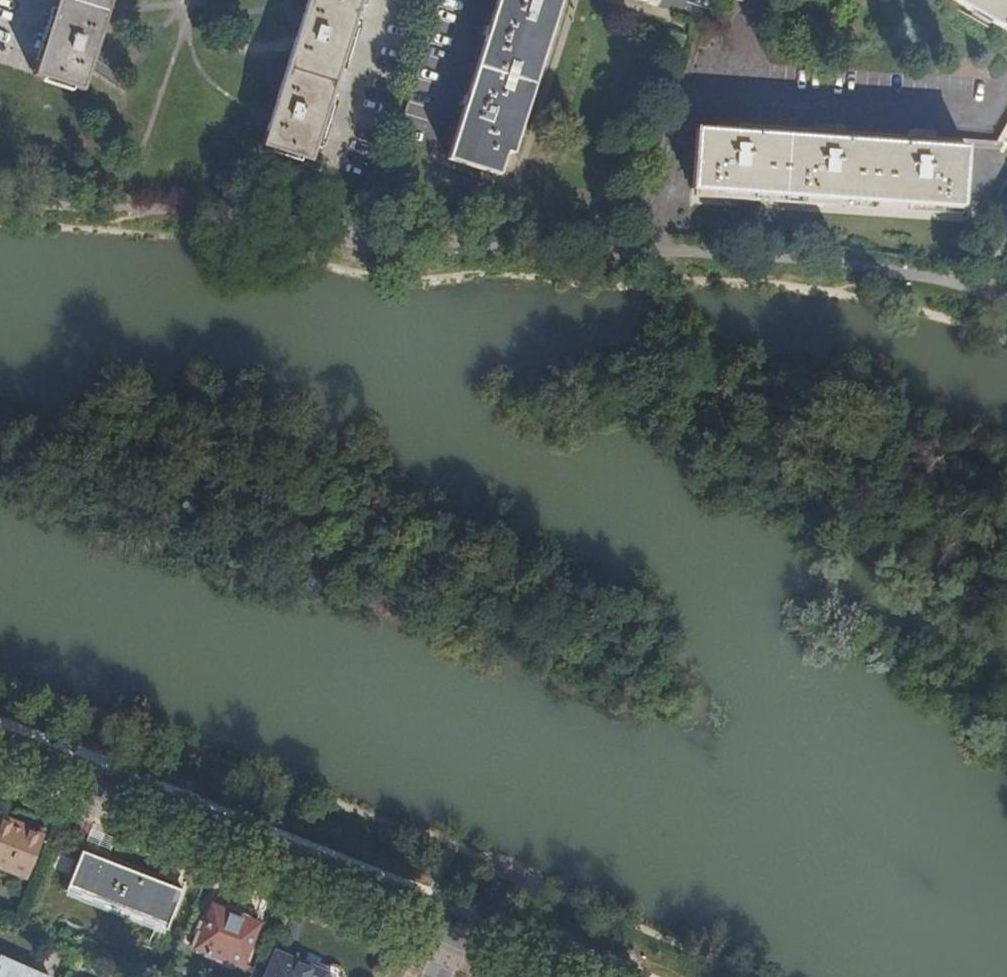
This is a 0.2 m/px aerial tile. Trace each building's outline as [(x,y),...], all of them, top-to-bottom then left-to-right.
[(36,79),(83,94),(113,0),(60,0),(36,79)] [(263,150),(310,166),(363,0),(311,0),(263,150)] [(489,32),(485,30),(482,39),(486,41),(468,100),(463,99),(460,108),(465,110),(450,158),(501,174),(507,157),(512,158),(563,0),(499,0),(489,32)] [(654,9),(654,10),(658,11),(660,5),(656,4),(657,0),(625,0),(654,9)] [(1006,37),(1006,0),(945,0),(1006,37)] [(962,212),(966,153),(697,133),(693,193),(962,212)] [(0,813),(0,870),(26,880),(45,831),(0,813)] [(180,894),(99,862),(81,855),(70,884),(87,891),(169,923),(180,894)] [(257,927),(213,909),(202,937),(197,935),(192,950),(241,970),(257,927)] [(276,955),(267,976),(325,976),(323,975),(276,955)] [(0,961),(0,962),(0,976),(38,976),(0,961)]
